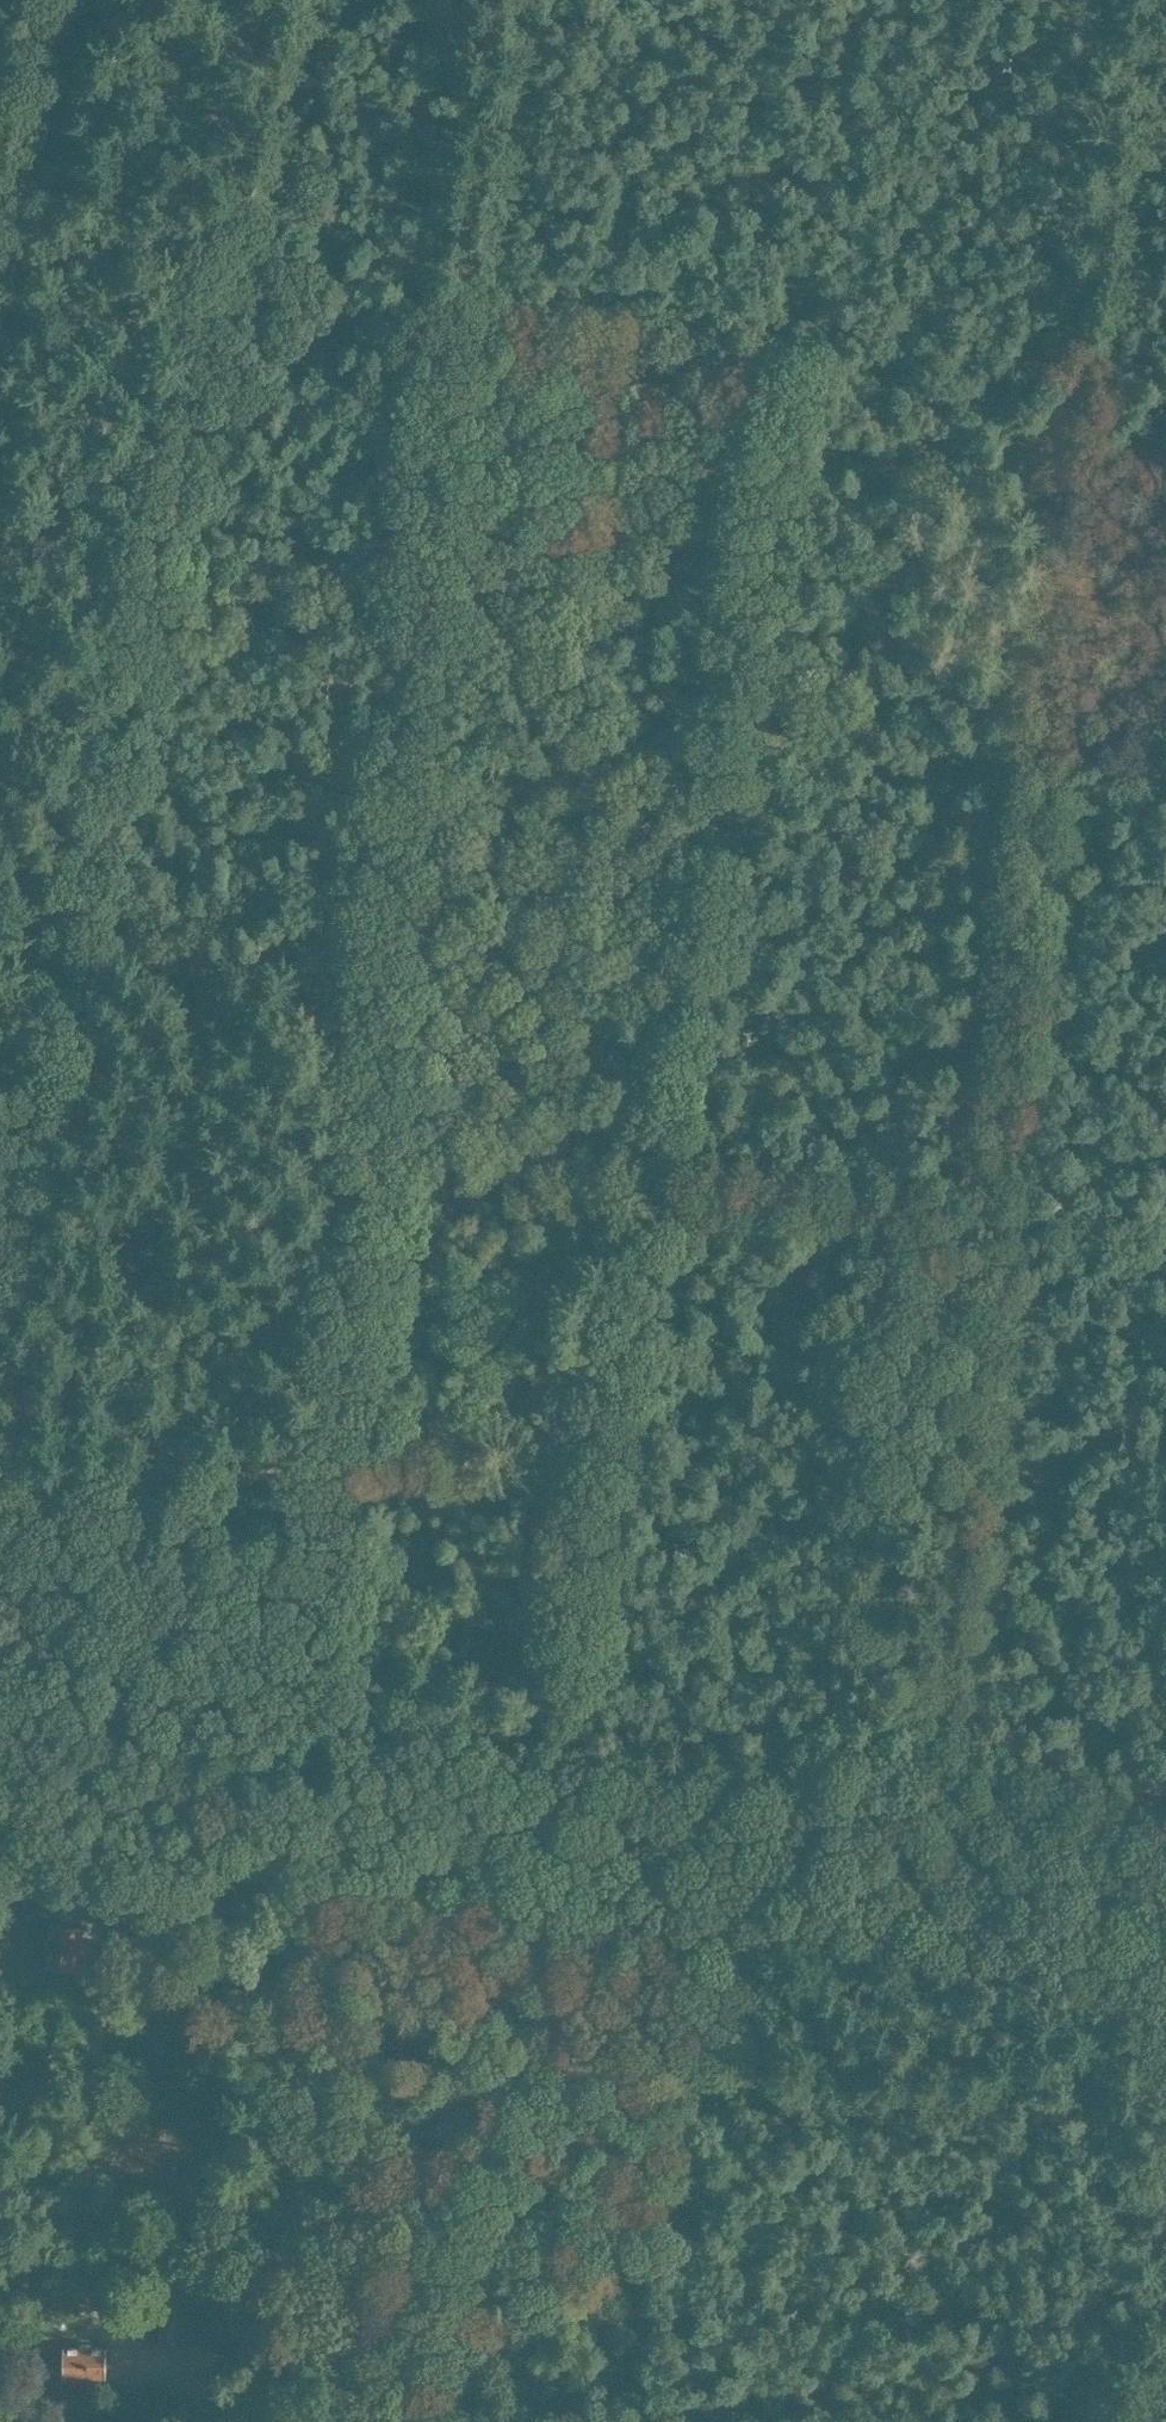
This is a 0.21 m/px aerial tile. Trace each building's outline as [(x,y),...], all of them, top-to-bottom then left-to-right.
[(51,1922),(49,1941),(47,1964),(76,1967),(80,1924),(51,1922)] [(106,2375),(107,2346),(64,2346),(63,2375),(106,2375)]
